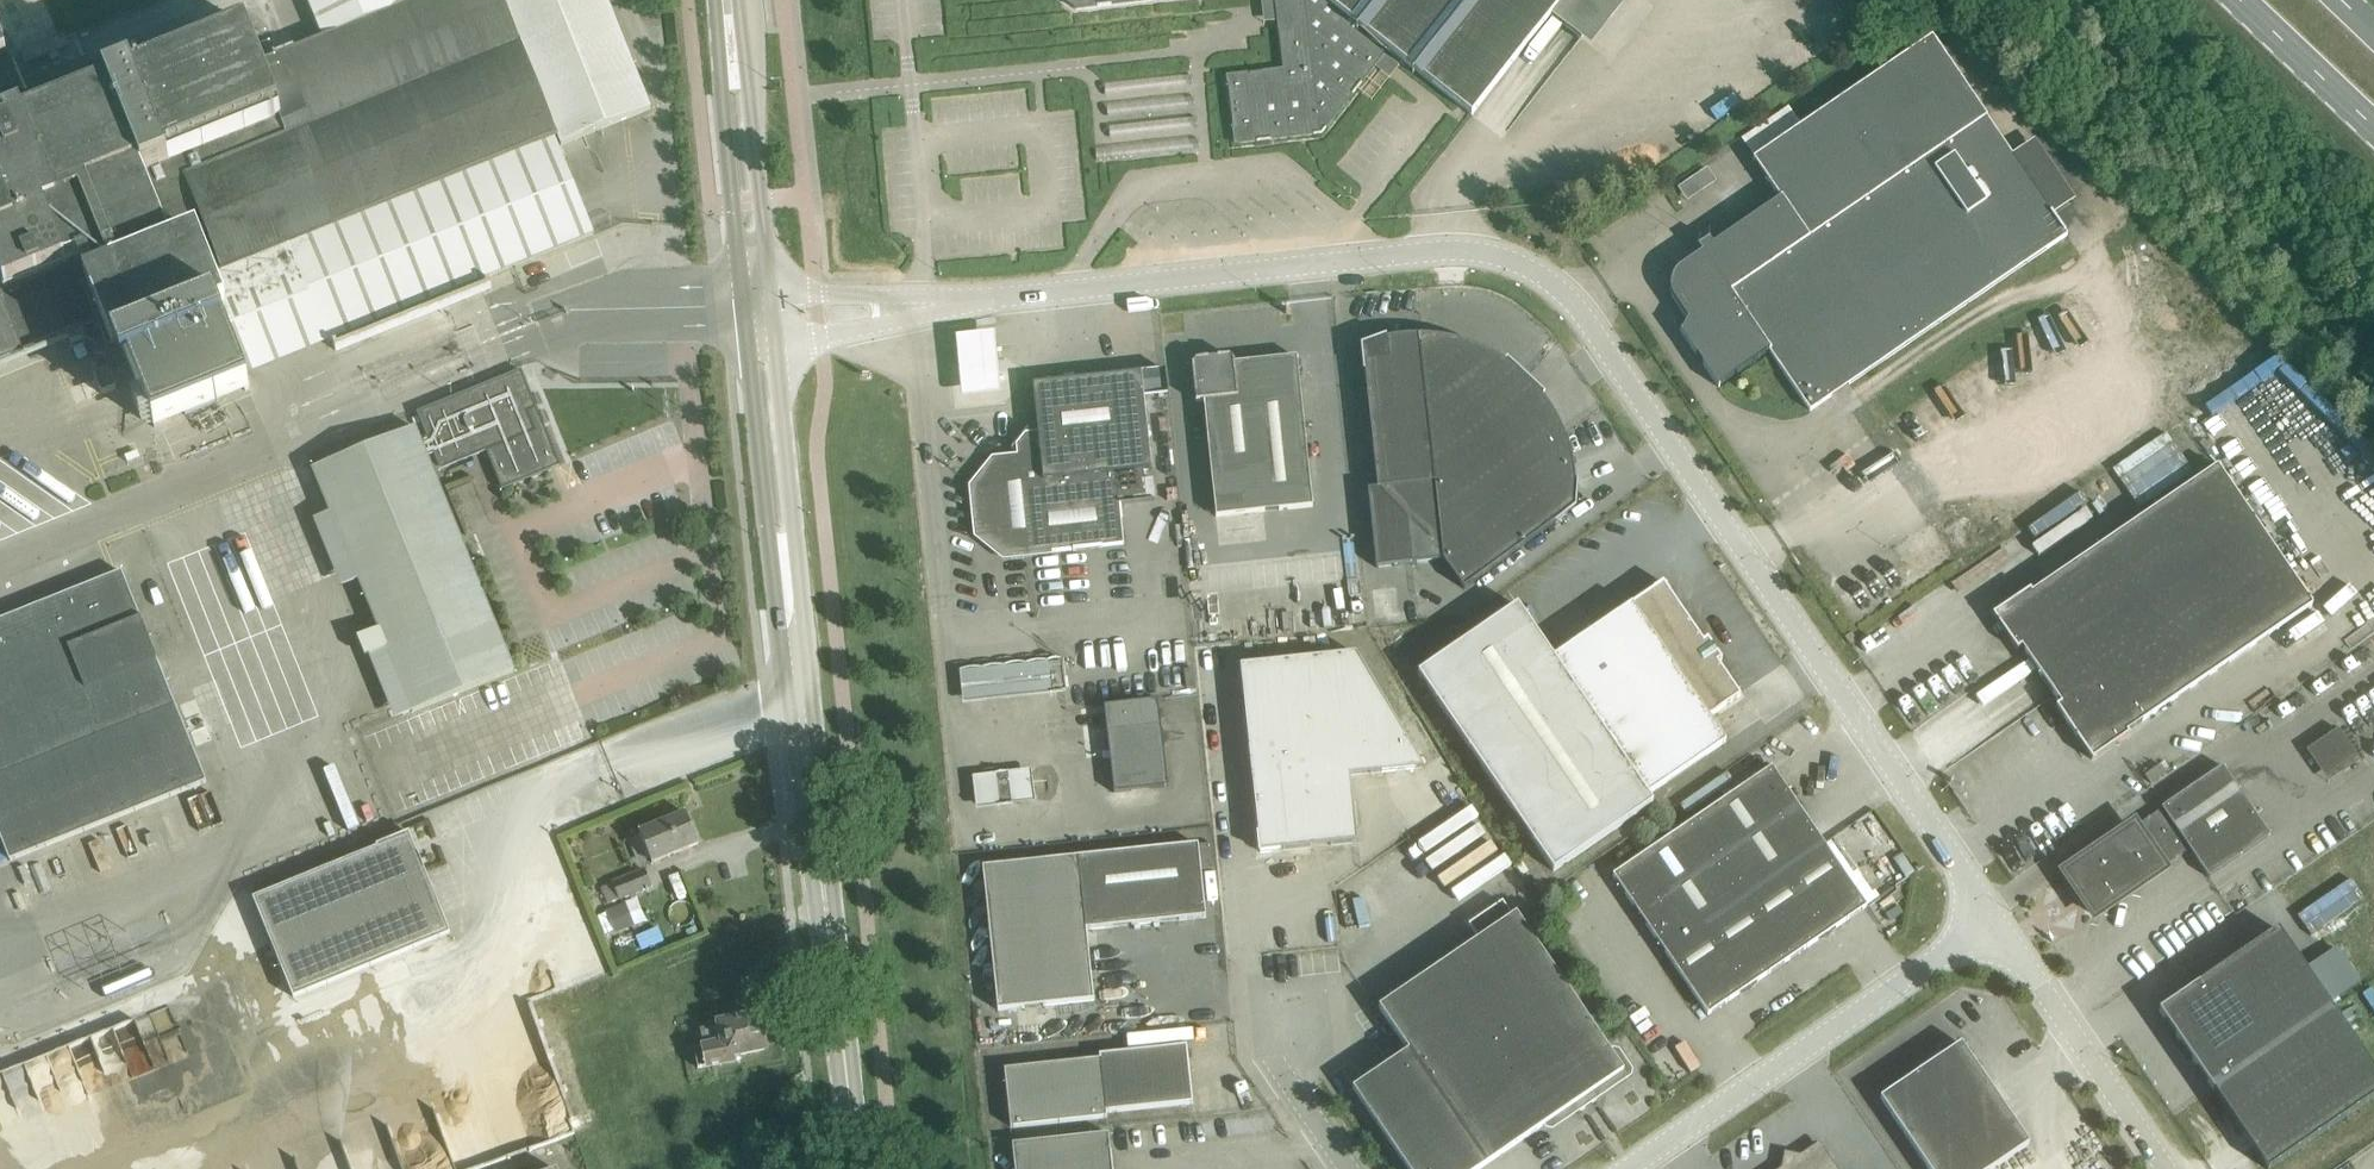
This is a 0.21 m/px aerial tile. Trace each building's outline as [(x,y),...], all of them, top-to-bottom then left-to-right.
[(251,389),(206,277),(289,244),(306,285),(328,341),(596,233),(565,157),(589,147),(584,135),(651,108),(608,0),(308,0),(324,38),(259,64),(242,24),(0,122),(0,361),(94,323),(105,350),(119,345),(153,429),(251,389)] [(1076,10),(1157,0),(1064,0),(1076,10)] [(1284,70),(1227,76),(1235,144),(1321,134),(1388,49),(1472,114),(1550,16),(1591,48),(1628,0),(1276,0),(1284,70)] [(65,34),(60,36),(20,52),(21,54),(25,64),(70,46),(67,37),(65,34)] [(2012,155),(1932,37),(1753,159),(1776,193),(1698,246),(1702,252),(1681,266),(1676,271),(1672,277),(1670,283),(1669,290),(1670,296),(1672,303),(1675,309),(1679,314),(1685,318),(1688,320),(1683,329),(1680,331),(1719,387),(1770,352),(1810,411),(2067,235),(2053,214),(2076,199),(2035,139),(2012,155)] [(1704,190),(1715,182),(1707,171),(1696,179),(1704,190)] [(992,330),(952,335),(960,396),(1000,391),(992,330)] [(1370,489),(1378,565),(1443,558),(1435,483),(1431,448),(1514,386),(1511,382),(1509,376),(1510,370),(1514,365),(1510,362),(1508,364),(1503,360),(1487,352),(1470,345),(1453,340),(1436,337),(1418,336),(1401,337),(1384,340),(1382,338),(1363,345),(1379,489),(1370,489)] [(1205,402),(1218,517),(1313,507),(1297,356),(1234,363),(1234,360),(1230,356),(1196,360),(1192,364),(1197,403),(1205,402)] [(560,465),(521,371),(473,392),(475,395),(419,419),(442,472),(488,453),(503,489),(560,465)] [(995,461),(973,487),(979,535),(1005,556),(1052,551),(1124,544),(1120,505),(1146,502),(1143,470),(1152,469),(1142,372),(1033,384),(1039,432),(1026,434),(1017,445),(1018,458),(995,461)] [(1573,459),(1564,433),(1560,424),(1556,416),(1551,408),(1547,401),(1541,393),(1542,392),(1539,388),(1531,392),(1523,392),(1516,388),(1514,386),(1431,448),(1435,483),(1443,558),(1465,588),(1555,524),(1577,509),(1578,491),(1578,486),(1577,487),(1573,459)] [(414,713),(513,671),(413,430),(314,472),(414,713)] [(2140,503),(2191,472),(2165,432),(2115,463),(2140,503)] [(2047,685),(2264,536),(2216,466),(2031,592),(2030,590),(1998,612),(2014,636),(2010,639),(2017,650),(2022,647),(2047,685)] [(493,524),(474,482),(449,493),(467,535),(493,524)] [(2264,536),(2047,685),(2061,704),(2056,707),(2064,718),(2068,715),(2085,739),(2080,742),(2092,760),(2129,735),(2125,731),(2311,604),(2264,536)] [(1249,560),(1251,585),(1345,577),(1343,553),(1255,560),(1254,546),(1219,549),(1220,562),(1249,560)] [(122,572),(0,621),(0,835),(11,862),(206,783),(193,750),(176,706),(122,572)] [(1553,658),(1517,605),(1419,673),(1553,869),(1652,801),(1648,795),(1726,742),(1709,717),(1741,696),(1718,662),(1722,659),(1708,638),(1703,641),(1670,592),(1671,592),(1664,582),(1654,589),(1553,658)] [(1338,655),(1351,775),(1424,767),(1356,653),(1338,655)] [(1253,786),(1351,775),(1338,655),(1240,666),(1253,786)] [(1048,663),(1051,692),(1065,690),(1063,662),(1048,663)] [(1159,700),(1105,707),(1115,793),(1169,786),(1159,700)] [(2345,772),(2361,761),(2339,729),(2323,740),(2345,772)] [(2139,823),(2066,873),(2095,915),(2191,850),(2211,878),(2271,835),(2223,766),(2163,808),(2164,809),(2140,825),(2139,823)] [(1692,821),(1724,867),(1804,813),(1772,767),(1692,821)] [(1010,774),(996,776),(999,804),(1013,802),(1010,774)] [(1351,775),(1253,786),(1261,853),(1358,842),(1351,775)] [(699,844),(686,813),(642,832),(654,862),(699,844)] [(1796,887),(1835,860),(1804,813),(1724,867),(1756,914),(1796,887)] [(1645,922),(1724,867),(1692,821),(1613,875),(1645,922)] [(377,849),(254,901),(296,999),(450,934),(425,869),(409,832),(376,846),(377,849)] [(1212,843),(1199,844),(1201,870),(1215,868),(1212,843)] [(985,867),(999,1010),(1094,1000),(1087,930),(1206,917),(1201,870),(1199,844),(985,867)] [(1796,887),(1827,933),(1867,906),(1835,860),(1796,887)] [(1716,941),(1756,914),(1724,867),(1645,922),(1676,968),(1716,941)] [(655,888),(648,871),(603,889),(610,906),(623,901),(655,888)] [(2312,930),(2364,898),(2351,877),(2299,909),(2312,930)] [(1796,887),(1756,914),(1788,960),(1827,933),(1796,887)] [(623,901),(610,906),(606,908),(615,930),(632,923),(623,901)] [(1533,1133),(1573,1105),(1575,1108),(1582,1110),(1596,1100),(1597,1093),(1595,1090),(1624,1071),(1517,914),(1513,916),(1503,902),(1469,925),(1479,939),(1379,1007),(1408,1051),(1353,1088),(1408,1168),(1480,1168),(1517,1144),(1508,1132),(1525,1121),(1533,1133)] [(1756,914),(1716,941),(1748,988),(1788,960),(1756,914)] [(2158,1011),(2213,1090),(2332,1008),(2277,929),(2158,1011)] [(637,935),(642,948),(655,943),(649,930),(637,935)] [(1716,941),(1676,968),(1708,1015),(1748,988),(1716,941)] [(2332,1008),(2213,1090),(2267,1168),(2269,1168),(2373,1097),(2373,1070),(2332,1008)] [(721,1028),(701,1032),(705,1049),(695,1051),(698,1068),(741,1059),(740,1055),(765,1049),(762,1036),(763,1035),(768,1034),(764,1017),(759,1018),(759,1017),(758,1016),(720,1025),(721,1028)] [(2030,1143),(1961,1043),(1880,1098),(1929,1168),(1992,1168),(2030,1143)] [(1101,1059),(1006,1069),(1012,1127),(1107,1117),(1107,1114),(1194,1104),(1187,1046),(1100,1055),(1101,1059)] [(1508,1132),(1517,1144),(1533,1133),(1525,1121),(1508,1132)] [(1109,1133),(1014,1144),(1016,1168),(1113,1168),(1109,1133)] [(1823,1148),(1814,1146),(1800,1155),(1796,1154),(1782,1163),(1781,1167),(1779,1168),(1838,1168),(1823,1148)]
